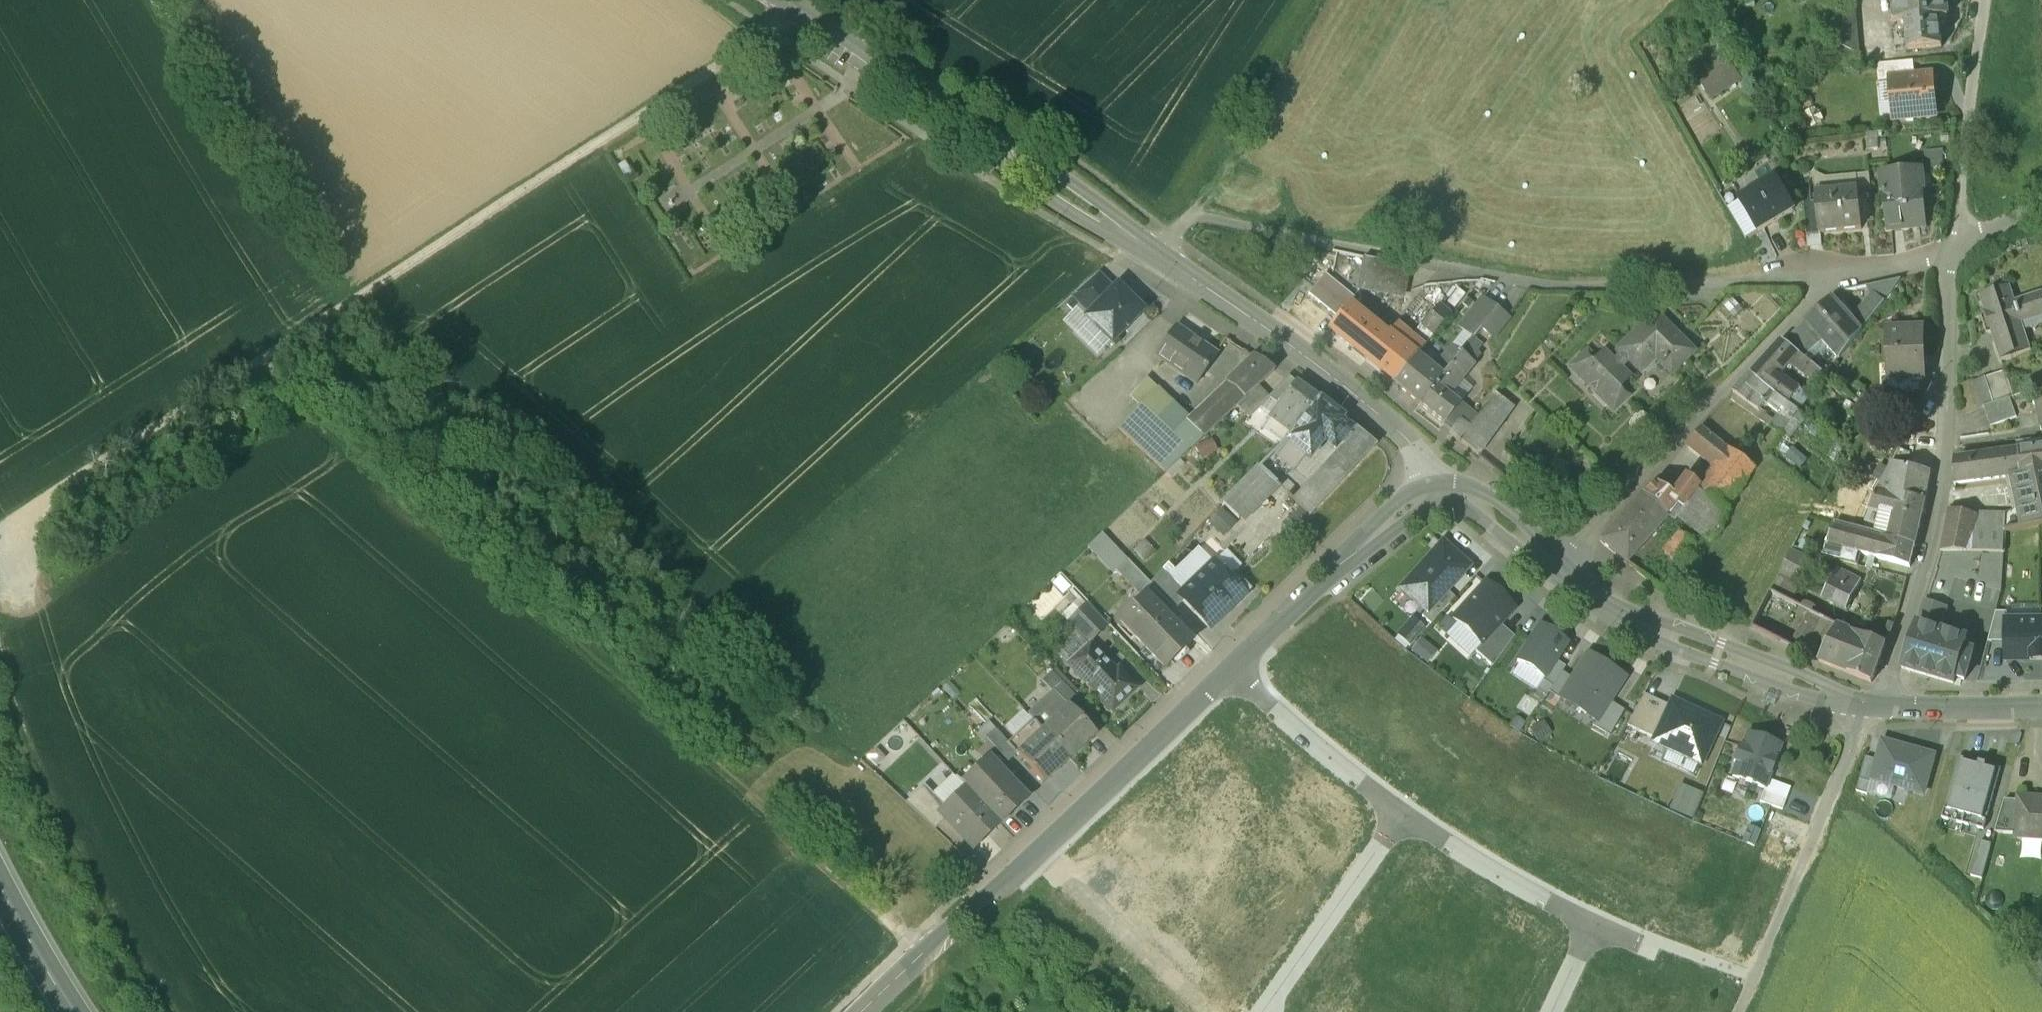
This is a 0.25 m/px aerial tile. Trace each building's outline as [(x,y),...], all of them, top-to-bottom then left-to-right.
[(1835,22),(1839,69),(1861,67),(1855,0),(1833,0),(1835,22)] [(1904,20),(1898,20),(1898,22),(1906,22),(1938,18),(1947,17),(1945,0),(1902,0),(1904,20)] [(1938,18),(1906,22),(1909,51),(1941,48),(1938,18)] [(1835,22),(1816,23),(1820,71),(1839,69),(1835,22)] [(1913,63),(1877,66),(1879,82),(1891,81),(1891,80),(1914,78),(1913,63)] [(1914,78),(1891,80),(1891,81),(1893,120),(1934,117),(1931,77),(1914,78)] [(732,91),(717,101),(745,148),(761,138),(732,91)] [(1876,134),(1866,135),(1868,151),(1877,150),(1876,134)] [(1945,151),(1925,152),(1926,171),(1946,170),(1945,151)] [(1922,172),(1882,175),(1886,230),(1927,226),(1922,172)] [(1794,211),(1776,180),(1740,201),(1759,232),(1794,211)] [(1858,191),(1816,194),(1817,202),(1819,233),(1822,233),(1861,229),(1858,191)] [(1817,202),(1804,203),(1808,246),(1823,244),(1822,233),(1819,233),(1817,202)] [(1402,268),(1362,261),(1357,290),(1397,297),(1402,268)] [(1098,275),(1072,297),(1090,315),(1114,291),(1098,275)] [(1308,295),(1339,320),(1349,307),(1356,299),(1324,275),(1308,295)] [(1871,296),(1852,317),(1862,329),(1889,296),(1901,276),(1870,283),(1878,293),(1880,291),(1883,293),(1878,301),(1871,296)] [(1980,297),(2002,361),(2032,351),(2024,326),(2041,319),(2041,294),(2016,303),(2011,287),(1980,297)] [(1142,312),(1117,288),(1114,291),(1090,315),(1086,319),(1111,344),(1142,312)] [(1446,300),(1453,308),(1466,298),(1459,290),(1446,300)] [(1841,306),(1833,297),(1817,311),(1850,344),(1862,329),(1852,317),(1847,311),(1850,308),(1845,303),(1841,306)] [(1482,301),(1460,329),(1474,340),(1482,329),(1496,312),(1482,301)] [(1330,331),(1366,361),(1385,337),(1349,307),(1339,320),(1330,331)] [(1437,309),(1423,326),(1434,336),(1449,319),(1437,309)] [(1850,344),(1817,311),(1801,326),(1817,341),(1822,338),(1840,358),(1850,344)] [(1507,321),(1496,312),(1482,329),(1494,338),(1507,321)] [(1654,313),(1631,336),(1632,337),(1617,352),(1621,355),(1613,363),(1619,370),(1627,362),(1635,370),(1651,355),(1671,375),(1693,354),(1678,338),(1677,339),(1654,316),(1655,315),(1654,313)] [(1801,326),(1784,341),(1802,355),(1817,341),(1801,326)] [(1218,356),(1176,327),(1156,357),(1197,385),(1218,356)] [(1924,327),(1887,328),(1888,377),(1913,376),(1913,367),(1925,367),(1924,327)] [(1416,358),(1389,336),(1387,339),(1385,337),(1366,361),(1394,384),(1416,358)] [(1784,341),(1782,340),(1750,374),(1800,412),(1828,374),(1784,341)] [(1416,358),(1394,384),(1418,406),(1460,356),(1462,354),(1453,348),(1433,371),(1416,358)] [(1477,360),(1465,350),(1462,354),(1460,356),(1472,366),(1477,360)] [(1613,363),(1603,354),(1595,362),(1586,353),(1573,367),(1588,382),(1589,389),(1595,395),(1598,392),(1616,410),(1627,398),(1620,390),(1630,380),(1613,363)] [(1460,356),(1418,406),(1445,427),(1460,407),(1448,398),(1472,366),(1460,356)] [(1189,421),(1186,423),(1203,439),(1237,407),(1257,388),(1274,372),(1255,359),(1189,421)] [(1486,370),(1480,366),(1477,370),(1483,374),(1486,370)] [(2006,371),(1985,378),(1993,403),(2010,398),(2014,396),(2006,371)] [(1800,412),(1750,374),(1733,392),(1729,397),(1790,441),(1807,417),(1800,412)] [(1318,399),(1288,377),(1275,391),(1284,399),(1270,418),(1292,433),(1318,399)] [(1156,389),(1146,380),(1130,398),(1140,407),(1156,389)] [(1974,380),(1958,384),(1964,408),(1980,404),(1974,380)] [(1495,396),(1482,387),(1475,395),(1488,405),(1495,396)] [(2034,390),(2038,418),(2041,417),(2041,387),(2034,390)] [(1257,388),(1237,407),(1248,419),(1270,399),(1257,388)] [(1189,421),(1156,389),(1140,407),(1188,453),(1203,439),(1186,423),(1189,421)] [(1488,405),(1469,428),(1489,443),(1513,410),(1495,396),(1488,405)] [(1993,403),(1983,406),(1990,428),(2017,419),(2010,398),(1993,403)] [(1341,416),(1318,399),(1292,433),(1282,445),(1294,458),(1312,436),(1323,443),(1341,416)] [(1140,407),(1118,429),(1166,474),(1188,453),(1140,407)] [(1469,428),(1459,422),(1449,435),(1479,457),(1489,443),(1469,428)] [(1376,446),(1354,428),(1339,445),(1346,451),(1328,470),(1342,483),(1376,446)] [(1728,448),(1701,429),(1686,446),(1713,468),(1728,448)] [(2016,444),(2017,453),(2018,477),(2026,476),(2026,473),(2041,471),(2041,442),(2016,444)] [(1282,445),(1258,469),(1271,480),(1294,458),(1282,445)] [(1910,452),(1900,447),(1888,470),(1882,482),(1858,531),(1914,545),(1921,518),(1931,469),(1908,464),(1910,452)] [(1756,469),(1728,448),(1713,468),(1717,471),(1702,487),(1697,484),(1694,489),(1698,492),(1726,508),(1756,469)] [(2017,453),(1955,461),(1955,483),(2018,477),(2017,453)] [(1888,470),(1875,464),(1869,476),(1882,482),(1888,470)] [(1258,469),(1223,504),(1235,517),(1271,480),(1258,469)] [(1328,470),(1294,504),(1309,518),(1342,483),(1328,470)] [(2026,476),(2013,479),(2019,512),(2022,529),(2041,525),(2041,473),(2026,476)] [(1685,484),(1669,499),(1653,486),(1642,498),(1664,517),(1671,510),(1676,504),(1683,508),(1698,492),(1694,489),(1685,484)] [(1723,515),(1698,492),(1683,508),(1676,504),(1671,510),(1711,541),(1717,534),(1723,515)] [(1640,496),(1601,543),(1626,565),(1664,517),(1642,498),(1640,496)] [(1208,521),(1224,537),(1238,524),(1222,507),(1208,521)] [(1976,515),(1949,509),(1940,550),(2003,553),(2004,532),(2005,530),(2004,515),(1976,515)] [(2019,512),(2004,515),(2005,530),(2022,529),(2019,512)] [(1914,545),(1858,531),(1835,524),(1828,546),(1862,554),(1909,566),(1914,545)] [(1660,551),(1678,565),(1696,543),(1677,529),(1660,551)] [(1229,577),(1242,565),(1225,546),(1220,550),(1212,542),(1204,549),(1229,577)] [(1462,563),(1443,545),(1403,589),(1428,611),(1446,590),(1462,573),(1457,569),(1462,563)] [(1862,554),(1828,546),(1824,556),(1859,565),(1862,554)] [(1811,562),(1792,552),(1780,574),(1800,584),(1811,562)] [(1150,584),(1127,561),(1116,572),(1140,597),(1152,586),(1150,584)] [(1234,574),(1229,579),(1213,563),(1183,592),(1178,596),(1183,601),(1208,627),(1234,602),(1237,604),(1250,591),(1234,574)] [(1838,569),(1836,573),(1834,572),(1822,597),(1847,610),(1861,581),(1838,569)] [(1162,570),(1150,584),(1152,586),(1175,610),(1183,601),(1178,596),(1183,592),(1162,570)] [(1515,609),(1486,582),(1452,619),(1481,646),(1500,625),(1515,609)] [(1446,590),(1428,611),(1422,617),(1431,625),(1455,598),(1446,590)] [(1837,626),(1771,592),(1753,628),(1818,662),(1838,669),(1850,633),(1837,626)] [(1146,597),(1120,622),(1164,668),(1190,644),(1146,597)] [(1944,608),(1924,602),(1918,624),(1937,632),(1944,608)] [(1988,641),(2006,641),(2006,619),(2007,619),(2007,611),(1995,611),(1988,641)] [(1095,631),(1080,615),(1070,625),(1085,641),(1095,631)] [(1412,615),(1396,632),(1411,645),(1427,629),(1412,615)] [(2006,659),(2041,659),(2041,619),(2007,619),(2006,619),(2006,641),(2006,659)] [(1937,632),(1918,624),(1903,668),(1954,684),(1955,679),(1960,679),(1962,672),(1957,670),(1966,641),(1952,636),(1953,632),(1947,630),(1945,634),(1937,632)] [(1500,625),(1481,646),(1475,652),(1493,667),(1515,638),(1500,625)] [(1568,642),(1541,625),(1517,662),(1544,679),(1556,661),(1568,642)] [(1886,644),(1851,631),(1850,633),(1838,669),(1871,681),(1886,644)] [(1122,678),(1091,645),(1068,666),(1112,713),(1135,692),(1135,686),(1128,678),(1122,678)] [(1625,678),(1588,655),(1572,679),(1562,695),(1563,695),(1581,707),(1578,710),(1596,722),(1597,722),(1610,702),(1625,678)] [(1565,667),(1556,661),(1544,679),(1533,695),(1540,700),(1542,695),(1546,698),(1549,693),(1562,672),(1565,667)] [(1560,700),(1563,695),(1562,695),(1572,679),(1562,672),(1549,693),(1560,700)] [(1075,696),(1053,673),(1043,682),(1065,706),(1075,696)] [(1626,727),(1654,740),(1669,707),(1644,695),(1626,727)] [(1063,715),(1048,699),(1029,717),(1045,734),(1069,759),(1096,735),(1070,708),(1063,715)] [(1689,709),(1672,701),(1669,707),(1654,740),(1652,744),(1701,766),(1720,724),(1702,715),(1697,717),(1691,715),(1689,709)] [(1597,722),(1596,722),(1593,727),(1610,737),(1624,711),(1610,702),(1597,722)] [(990,724),(980,733),(986,739),(1007,763),(1017,753),(996,731),(990,724)] [(1069,759),(1045,734),(1035,743),(1034,742),(1019,757),(1044,784),(1069,759)] [(1780,747),(1747,736),(1742,749),(1739,748),(1734,763),(1737,764),(1732,778),(1764,790),(1768,781),(1780,747)] [(1882,741),(1877,760),(1872,779),(1923,794),(1934,756),(1882,741)] [(1872,779),(1877,760),(1866,757),(1856,792),(1867,795),(1872,779)] [(2001,769),(1959,757),(1942,819),(1984,830),(2001,769)] [(1026,800),(989,760),(975,774),(979,778),(967,790),(1000,825),(1026,800)] [(1768,781),(1764,790),(1759,803),(1782,811),(1790,790),(1768,781)] [(924,786),(906,804),(935,831),(946,820),(941,814),(946,809),(924,786)] [(967,790),(967,789),(946,809),(941,814),(946,820),(974,849),(1000,825),(967,790)] [(2018,797),(2018,801),(2017,816),(2022,816),(2021,835),(2041,837),(2041,799),(2018,797)] [(2018,801),(2004,801),(1995,833),(2021,835),(2022,816),(2017,816),(2018,801)] [(1992,845),(1980,842),(1971,877),(1982,880),(1992,845)]
